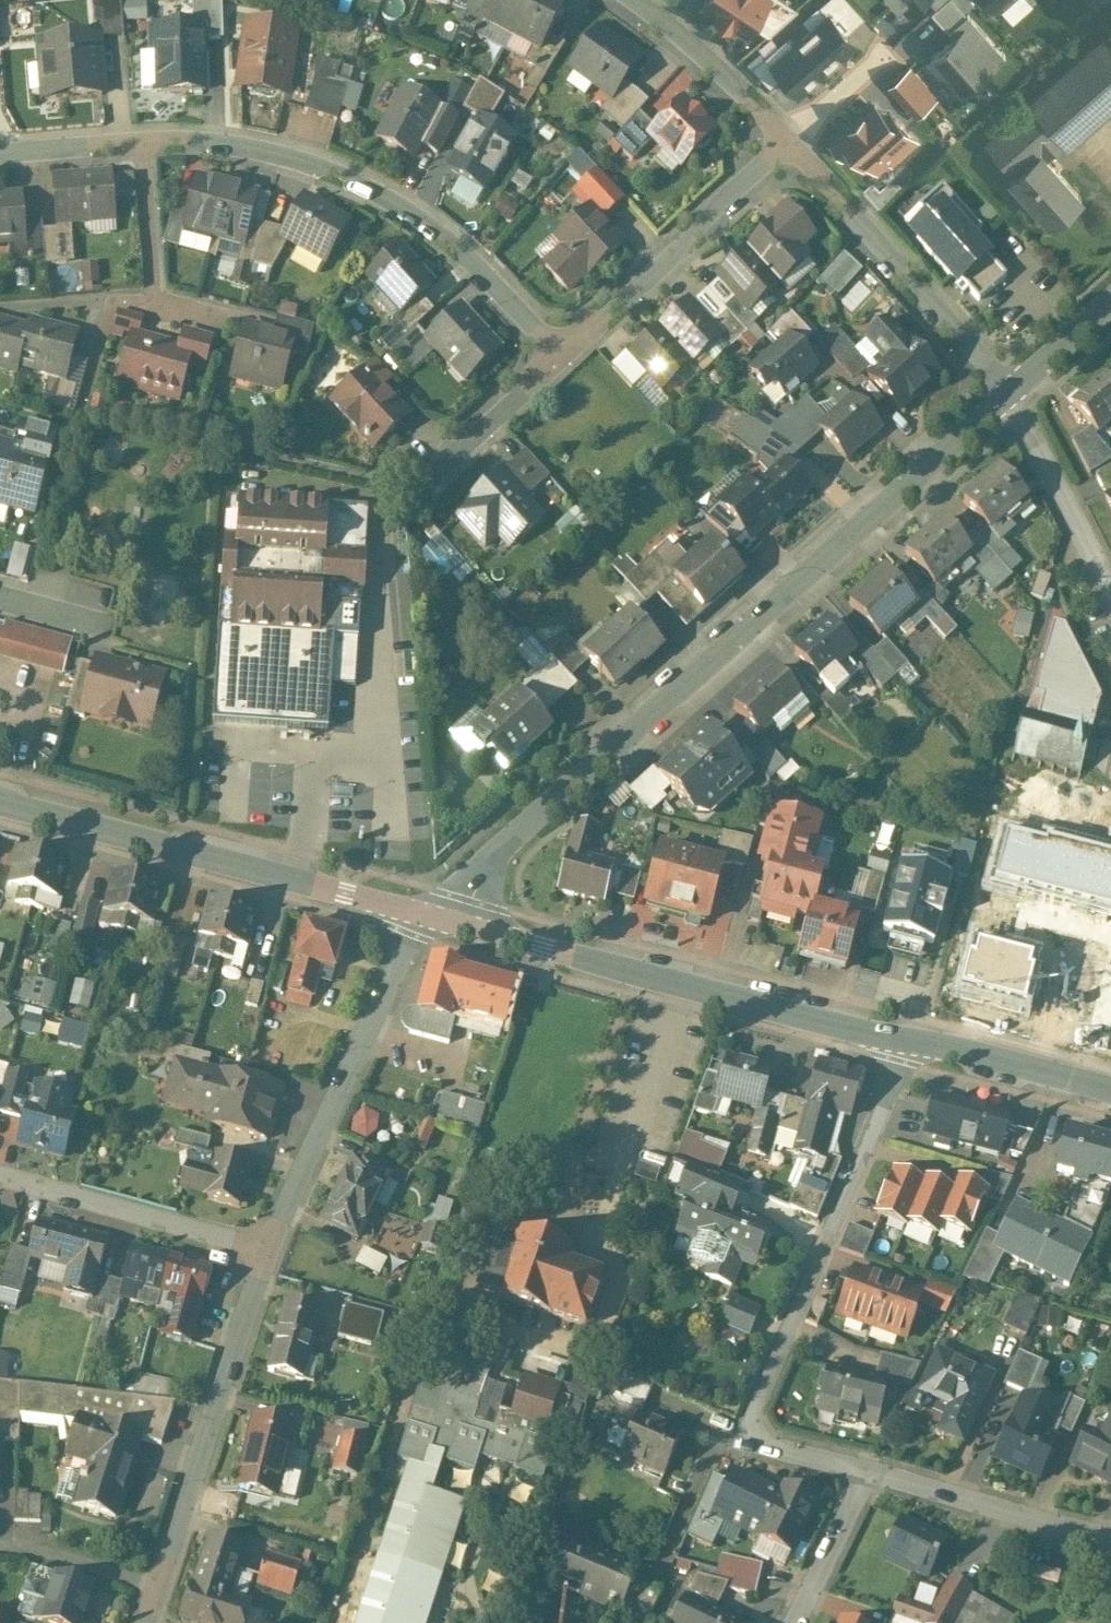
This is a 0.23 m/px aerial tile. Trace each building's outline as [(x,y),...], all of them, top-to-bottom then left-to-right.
[(95,36),(97,36),(97,38),(124,36),(121,0),(92,0),(95,36)] [(197,10),(192,11),(193,28),(201,28),(201,40),(223,39),(221,0),(197,0),(197,10)] [(338,17),(358,16),(357,0),(337,0),(338,17)] [(452,6),(466,12),(471,0),(455,0),(452,6)] [(460,27),(482,39),(489,25),(481,21),(490,4),(483,0),(471,0),(466,12),(460,27)] [(481,21),(489,25),(510,36),(529,0),(492,0),(490,4),(481,21)] [(554,0),(529,0),(510,36),(531,48),(539,52),(548,34),(563,5),(554,0)] [(703,3),(717,13),(715,17),(729,27),(732,23),(746,33),(752,25),(768,0),(705,0),(703,3)] [(752,25),(768,35),(797,9),(784,0),(768,0),(752,25)] [(864,16),(849,0),(824,0),(819,5),(827,14),(828,13),(846,33),(864,16)] [(898,3),(900,1),(908,10),(919,0),(895,0),(898,3)] [(953,0),(945,0),(936,8),(931,12),(947,31),(966,14),(963,11),(953,0)] [(973,1),(972,0),(953,0),(963,11),(973,1)] [(1006,0),(990,0),(997,8),(1006,0)] [(125,20),(148,20),(148,2),(124,3),(125,20)] [(798,94),(855,43),(846,33),(828,13),(827,14),(796,41),(772,64),(771,64),(798,94)] [(960,95),(1005,56),(967,13),(966,14),(947,31),(952,37),(928,59),(960,95)] [(294,33),(247,26),(239,84),(286,91),(294,33)] [(193,28),(150,29),(151,53),(141,54),(142,89),(156,89),(156,91),(205,90),(204,65),(202,65),(201,40),(201,28),(193,28)] [(623,50),(597,32),(599,30),(598,29),(570,67),(612,98),(639,59),(624,48),(623,50)] [(1107,32),(1029,100),(1031,102),(986,141),(1014,173),(1039,150),(1043,155),(1063,138),(1068,143),(1110,105),(1110,37),(1107,32)] [(565,43),(548,34),(539,52),(531,48),(524,61),(546,73),(565,43)] [(764,56),(772,64),(796,41),(790,34),(764,56)] [(95,36),(40,41),(45,99),(101,94),(97,38),(97,36),(95,36)] [(937,98),(909,67),(889,84),(917,115),(937,98)] [(463,109),(473,87),(452,78),(443,99),(463,109)] [(346,91),(314,81),(304,110),(337,120),(346,91)] [(403,89),(377,137),(413,156),(420,143),(419,142),(438,108),(403,89)] [(635,89),(609,118),(622,130),(638,111),(648,101),(635,89)] [(692,110),(683,100),(656,128),(650,134),(654,138),(666,149),(669,146),(684,161),(696,149),(703,149),(711,141),(711,133),(714,130),(702,119),(693,109),(692,110)] [(874,105),(832,143),(842,155),(849,148),(863,165),(869,160),(876,168),(888,158),(892,163),(916,142),(890,113),(885,117),(874,105)] [(457,118),(438,108),(419,142),(420,143),(438,153),(457,118)] [(656,128),(638,111),(622,130),(612,141),(632,161),(654,138),(650,134),(656,128)] [(520,147),(476,122),(446,175),(489,200),(520,147)] [(1080,196),(1043,155),(1039,150),(1014,173),(1010,177),(1050,223),(1080,196)] [(624,200),(595,167),(572,192),(587,209),(589,208),(601,221),(624,200)] [(110,175),(53,180),(56,222),(113,217),(110,175)] [(227,185),(197,177),(189,206),(183,228),(184,228),(213,236),(227,185)] [(213,236),(208,255),(215,257),(221,238),(242,244),(243,244),(250,220),(257,193),(227,185),(213,236)] [(918,207),(933,223),(947,210),(971,237),(981,228),(943,185),(918,207)] [(0,197),(0,242),(9,242),(24,240),(22,219),(20,196),(0,197)] [(348,222),(304,197),(285,230),(281,237),(288,241),(325,262),(348,222)] [(495,212),(512,221),(519,206),(503,198),(495,212)] [(174,202),(163,243),(179,247),(184,228),(183,228),(189,206),(174,202)] [(809,229),(787,205),(771,220),(774,223),(775,222),(794,242),(809,229)] [(601,221),(589,208),(587,209),(556,238),(565,248),(545,266),(567,290),(587,272),(589,273),(621,244),(601,221)] [(952,278),(955,275),(983,250),(971,237),(947,210),(933,223),(916,238),(952,278)] [(42,217),(22,219),(24,240),(9,242),(10,261),(45,258),(43,230),(42,217)] [(263,224),(250,220),(243,244),(242,244),(236,263),(251,267),(252,264),(263,224)] [(794,242),(775,222),(774,223),(775,225),(764,235),(763,233),(746,248),(778,284),(807,257),(794,242)] [(285,230),(263,224),(252,264),(271,270),(288,241),(281,237),(285,230)] [(65,228),(43,230),(45,258),(46,264),(67,263),(65,228)] [(414,264),(399,247),(367,275),(400,311),(404,308),(405,309),(420,296),(432,285),(413,264),(414,264)] [(778,284),(746,248),(717,274),(720,278),(736,296),(749,310),(751,309),(767,294),(778,284)] [(1006,276),(983,250),(955,275),(979,301),(1006,276)] [(817,280),(833,298),(864,269),(847,251),(817,280)] [(736,296),(720,278),(707,289),(723,307),(736,296)] [(767,294),(751,309),(759,318),(775,304),(767,294)] [(420,296),(405,309),(404,308),(400,311),(394,317),(408,333),(413,329),(433,310),(420,296)] [(749,310),(736,296),(723,307),(726,311),(745,331),(759,318),(751,309),(749,310)] [(688,301),(659,327),(691,363),(719,337),(720,336),(711,325),(688,301)] [(499,350),(460,308),(427,338),(466,380),(499,350)] [(789,310),(767,334),(779,347),(788,339),(798,349),(812,336),(789,310)] [(745,331),(726,311),(711,325),(720,336),(719,337),(729,349),(747,333),(745,331)] [(314,326),(277,316),(273,332),(293,337),(289,352),(306,357),(314,326)] [(909,344),(888,321),(873,334),(886,348),(885,361),(887,363),(909,344)] [(0,322),(0,367),(16,372),(30,322),(29,322),(27,329),(0,322)] [(77,335),(30,322),(16,372),(17,372),(19,365),(66,378),(77,335)] [(273,332),(246,325),(236,362),(253,367),(250,380),(280,388),(289,352),(293,337),(273,332)] [(631,352),(630,353),(647,373),(662,389),(691,363),(659,327),(631,352)] [(408,333),(389,351),(404,368),(428,346),(413,329),(408,333)] [(168,349),(136,341),(133,353),(143,355),(136,383),(162,390),(160,397),(177,401),(188,365),(203,369),(211,337),(185,330),(180,346),(170,343),(168,349)] [(779,347),(751,371),(766,388),(774,381),(784,393),(785,392),(788,396),(799,387),(796,383),(813,367),(798,349),(788,339),(779,347)] [(864,366),(839,339),(826,351),(851,378),(864,366)] [(887,363),(870,378),(899,411),(938,376),(909,343),(909,344),(887,363)] [(628,349),(611,365),(631,387),(647,373),(630,353),(631,352),(628,349)] [(391,380),(376,363),(373,361),(363,370),(366,374),(367,373),(381,388),(391,380)] [(381,388),(367,373),(366,374),(350,390),(360,400),(349,410),(362,425),(358,428),(365,435),(365,438),(367,440),(370,440),(374,446),(395,427),(391,423),(403,412),(381,388)] [(1074,407),(1098,434),(1110,422),(1110,383),(1106,378),(1074,407)] [(76,386),(61,382),(55,407),(69,411),(76,386)] [(879,429),(853,399),(819,429),(846,458),(879,429)] [(795,408),(776,424),(776,425),(768,431),(774,436),(774,435),(796,450),(797,449),(797,450),(817,433),(795,408)] [(776,424),(759,413),(753,422),(768,431),(776,424)] [(753,422),(742,415),(728,438),(759,458),(774,436),(768,431),(753,422)] [(0,430),(0,447),(1,442),(12,445),(15,435),(0,430)] [(1072,439),(1089,473),(1098,469),(1096,465),(1110,456),(1110,455),(1104,446),(1099,449),(1084,432),(1072,439)] [(1,442),(0,447),(0,469),(1,469),(0,474),(0,490),(0,506),(32,514),(48,455),(12,445),(1,442)] [(549,477),(525,450),(501,473),(525,499),(549,477)] [(753,492),(774,516),(777,519),(789,507),(809,490),(786,463),(753,492)] [(1095,475),(1106,497),(1110,494),(1110,466),(1095,475)] [(1027,499),(1002,471),(976,494),(977,495),(966,505),(984,525),(999,542),(1012,530),(1003,521),(1027,499)] [(500,472),(468,502),(469,503),(456,515),(485,547),(511,523),(522,536),(542,518),(525,499),(501,473),(500,472)] [(753,492),(743,481),(719,503),(750,538),(774,516),(753,492)] [(329,504),(239,498),(239,500),(227,500),(214,721),(320,727),(323,685),(357,687),(363,592),(365,593),(367,553),(365,553),(368,509),(328,506),(329,504)] [(942,522),(906,555),(943,593),(956,580),(958,579),(950,571),(964,559),(970,553),(962,545),(942,522)] [(999,542),(984,525),(974,534),(996,559),(1006,550),(999,542)] [(996,559),(974,534),(962,545),(970,553),(964,559),(974,569),(975,570),(980,565),(999,585),(1010,574),(996,559)] [(713,542),(690,563),(670,540),(636,571),(655,592),(685,625),(742,575),(713,542)] [(16,544),(8,576),(26,580),(33,548),(16,544)] [(964,559),(950,571),(958,579),(956,580),(959,583),(974,569),(964,559)] [(655,592),(636,571),(624,581),(643,602),(655,592)] [(1051,577),(1037,573),(1031,593),(1045,597),(1051,577)] [(885,574),(851,603),(881,637),(894,626),(891,622),(900,613),(915,630),(926,620),(915,608),(916,607),(914,604),(885,574)] [(944,617),(924,595),(914,604),(916,607),(915,608),(926,620),(933,628),(944,617)] [(663,624),(646,605),(634,615),(651,635),(663,624)] [(622,625),(620,622),(584,655),(600,674),(601,673),(614,687),(641,662),(643,664),(662,647),(651,635),(634,615),(633,615),(622,625)] [(1064,625),(1053,622),(1029,704),(1094,722),(1102,698),(1064,625)] [(4,623),(2,633),(0,633),(0,655),(63,672),(71,641),(4,623)] [(829,624),(794,656),(819,685),(855,653),(829,624)] [(581,664),(558,638),(545,649),(551,656),(568,675),(581,664)] [(908,666),(886,641),(875,651),(897,676),(908,666)] [(551,656),(528,676),(551,702),(574,682),(568,675),(551,656)] [(80,661),(66,713),(84,718),(86,709),(98,666),(80,661)] [(162,677),(126,667),(124,673),(98,666),(86,709),(149,726),(162,677)] [(775,673),(733,710),(759,740),(800,704),(801,703),(784,683),(775,673)] [(818,699),(795,673),(784,683),(801,703),(800,704),(805,710),(818,699)] [(518,694),(473,734),(486,749),(483,751),(505,775),(530,753),(526,749),(549,729),(518,694)] [(1031,706),(1027,705),(1012,760),(1016,761),(1018,756),(1025,758),(1023,763),(1029,765),(1030,759),(1038,762),(1036,766),(1041,768),(1043,763),(1050,765),(1049,770),(1054,772),(1056,766),(1063,769),(1062,774),(1067,775),(1068,770),(1075,772),(1074,777),(1079,779),(1085,757),(1090,759),(1095,743),(1089,741),(1094,724),(1089,723),(1088,728),(1080,726),(1082,720),(1077,719),(1076,724),(1068,722),(1069,717),(1064,716),(1063,721),(1055,718),(1057,713),(1052,712),(1050,717),(1043,715),(1044,710),(1039,708),(1038,714),(1030,711),(1031,706)] [(711,727),(682,752),(680,753),(681,754),(674,759),(672,760),(673,761),(658,774),(674,792),(685,804),(690,800),(700,811),(709,803),(714,809),(733,793),(728,787),(744,773),(721,747),(725,743),(711,727)] [(785,768),(764,745),(751,756),(768,782),(785,768)] [(653,768),(630,789),(651,812),(674,792),(658,774),(653,768)] [(871,796),(859,792),(856,802),(868,807),(871,796)] [(764,797),(756,825),(769,829),(774,813),(783,816),(787,803),(764,797)] [(819,821),(795,814),(793,818),(783,816),(774,813),(769,829),(761,862),(772,865),(769,876),(766,875),(762,888),(762,890),(766,891),(763,904),(764,905),(762,911),(783,917),(785,910),(809,917),(810,914),(812,908),(812,907),(817,888),(820,880),(820,875),(816,872),(806,870),(809,859),(813,860),(818,841),(813,840),(819,821)] [(598,828),(578,823),(569,855),(590,860),(598,828)] [(752,839),(722,832),(714,862),(723,865),(732,864),(745,867),(752,839)] [(1002,834),(987,889),(1024,899),(1017,923),(1107,946),(1085,1030),(1110,1036),(1110,862),(1002,834)] [(639,844),(622,839),(618,853),(635,858),(639,844)] [(962,840),(954,872),(969,876),(977,844),(962,840)] [(42,855),(18,848),(8,886),(19,889),(16,902),(29,906),(42,855)] [(67,861),(42,855),(29,906),(42,909),(46,896),(57,898),(67,861)] [(590,860),(569,855),(560,892),(605,904),(615,867),(590,860)] [(682,869),(657,862),(646,905),(688,916),(686,922),(687,926),(696,928),(698,925),(700,919),(707,921),(717,885),(695,879),(701,859),(688,856),(684,868),(683,867),(682,869)] [(624,867),(617,892),(634,896),(641,871),(624,867)] [(901,867),(884,937),(933,949),(940,921),(951,879),(901,867)] [(137,880),(113,873),(103,911),(114,914),(110,927),(124,931),(137,880)] [(883,879),(869,875),(859,907),(875,912),(883,879)] [(162,886),(137,880),(124,931),(137,935),(141,921),(152,924),(156,910),(162,886)] [(172,889),(162,886),(156,910),(166,913),(172,889)] [(762,888),(754,886),(745,920),(759,924),(762,911),(764,905),(763,904),(766,891),(762,890),(762,888)] [(817,888),(812,907),(831,912),(836,893),(817,888)] [(99,904),(82,899),(72,937),(89,941),(98,905),(99,905),(99,904)] [(233,905),(208,899),(198,936),(209,939),(205,953),(219,956),(233,905)] [(257,911),(233,905),(219,956),(232,960),(236,946),(247,949),(257,911)] [(114,914),(103,911),(99,925),(110,927),(114,914)] [(847,917),(831,912),(829,919),(810,914),(809,917),(799,956),(845,969),(857,927),(845,924),(847,917)] [(71,925),(59,922),(52,946),(65,950),(71,925)] [(344,934),(305,924),(296,961),(321,967),(334,971),(344,934)] [(165,961),(181,963),(184,940),(168,938),(165,961)] [(463,968),(433,959),(419,1009),(449,1018),(452,1008),(463,970),(463,968)] [(321,967),(296,961),(288,991),(313,998),(321,967)] [(463,970),(452,1008),(503,1023),(513,985),(463,970)] [(21,998),(51,1004),(55,980),(25,975),(21,998)] [(93,988),(76,983),(70,1004),(87,1009),(93,988)] [(25,1014),(22,1030),(35,1032),(37,1016),(25,1014)] [(63,1017),(59,1042),(85,1046),(89,1022),(63,1017)] [(211,1057),(170,1046),(166,1062),(181,1066),(181,1065),(207,1072),(211,1057)] [(762,1069),(727,1059),(722,1078),(716,1098),(721,1100),(762,1112),(772,1080),(760,1076),(762,1069)] [(0,1064),(0,1091),(1,1091),(8,1066),(0,1064)] [(280,1090),(221,1074),(221,1076),(207,1072),(181,1065),(181,1066),(172,1100),(211,1111),(208,1124),(267,1140),(280,1090)] [(862,1077),(821,1065),(810,1105),(810,1107),(836,1114),(850,1118),(862,1077)] [(7,1073),(9,1066),(8,1066),(1,1091),(0,1095),(0,1112),(22,1118),(30,1089),(24,1087),(27,1079),(7,1073)] [(722,1078),(706,1076),(693,1113),(714,1119),(721,1100),(716,1098),(722,1078)] [(71,1096),(36,1086),(36,1088),(42,1090),(39,1100),(33,1098),(29,1111),(19,1146),(63,1158),(72,1122),(64,1120),(71,1096)] [(436,1114),(480,1129),(488,1104),(445,1089),(436,1114)] [(1007,1116),(935,1097),(925,1133),(997,1152),(1007,1116)] [(810,1105),(786,1100),(778,1130),(802,1135),(810,1107),(810,1105)] [(373,1140),(383,1114),(360,1105),(350,1131),(373,1140)] [(836,1114),(810,1107),(802,1135),(796,1155),(812,1160),(824,1163),(826,1152),(836,1114)] [(777,1119),(760,1115),(753,1136),(756,1137),(751,1156),(768,1160),(777,1119)] [(414,1142),(425,1149),(439,1125),(429,1118),(414,1142)] [(177,1141),(209,1148),(212,1136),(179,1129),(177,1141)] [(678,1155),(721,1170),(730,1145),(687,1130),(678,1155)] [(1067,1133),(1056,1172),(1077,1178),(1075,1183),(1085,1186),(1088,1181),(1110,1188),(1110,1145),(1067,1133)] [(824,1163),(812,1160),(790,1207),(816,1219),(843,1161),(826,1152),(824,1163)] [(250,1164),(217,1155),(206,1196),(239,1206),(250,1164)] [(388,1175),(352,1158),(337,1189),(372,1207),(388,1175)] [(728,1181),(684,1163),(675,1159),(661,1200),(677,1205),(686,1184),(701,1190),(698,1199),(719,1208),(728,1181)] [(658,1179),(660,1167),(639,1163),(637,1174),(658,1179)] [(922,1182),(895,1170),(892,1178),(890,1177),(877,1206),(879,1207),(876,1215),(904,1227),(897,1243),(898,1243),(907,1223),(906,1222),(923,1182),(922,1182)] [(1011,1179),(986,1172),(979,1187),(986,1190),(983,1197),(999,1204),(1011,1179)] [(952,1190),(924,1178),(922,1182),(923,1182),(906,1222),(907,1223),(934,1234),(928,1248),(929,1249),(940,1223),(939,1222),(953,1190),(952,1190)] [(979,1187),(957,1178),(952,1190),(953,1190),(939,1222),(940,1223),(967,1234),(983,1197),(986,1190),(979,1187)] [(1068,1227),(1090,1237),(1091,1238),(1110,1189),(1110,1188),(1088,1181),(1085,1186),(1068,1227)] [(719,1208),(698,1199),(701,1190),(686,1184),(677,1205),(687,1208),(675,1238),(713,1253),(705,1274),(726,1282),(736,1257),(755,1266),(770,1230),(719,1208)] [(372,1207),(337,1189),(321,1222),(357,1239),(372,1207)] [(1068,1227),(1016,1202),(993,1249),(1068,1285),(1091,1238),(1090,1237),(1068,1227)] [(108,1240),(38,1222),(29,1252),(28,1257),(31,1258),(70,1268),(63,1292),(89,1299),(91,1300),(98,1276),(108,1240)] [(873,1234),(849,1224),(838,1249),(863,1258),(873,1234)] [(443,1231),(428,1226),(422,1246),(436,1250),(443,1231)] [(573,1250),(520,1233),(512,1257),(493,1251),(479,1292),(497,1298),(496,1300),(587,1329),(603,1276),(568,1265),(573,1250)] [(365,1245),(357,1261),(381,1273),(389,1257),(365,1245)] [(10,1246),(0,1280),(0,1290),(21,1296),(31,1258),(28,1257),(29,1252),(10,1246)] [(169,1258),(147,1252),(142,1272),(146,1273),(142,1289),(154,1292),(154,1291),(160,1293),(169,1258)] [(211,1270),(169,1258),(160,1293),(202,1304),(211,1270)] [(888,1282),(854,1269),(849,1285),(848,1284),(843,1299),(844,1300),(839,1315),(872,1327),(888,1282)] [(98,1276),(91,1300),(89,1299),(85,1313),(100,1317),(110,1280),(98,1276)] [(732,1282),(723,1307),(751,1317),(760,1292),(732,1282)] [(920,1293),(888,1282),(872,1327),(904,1338),(910,1323),(911,1323),(916,1309),(915,1308),(920,1293)] [(1019,1295),(1004,1327),(1026,1337),(1042,1300),(1019,1295)] [(320,1312),(285,1302),(265,1372),(300,1382),(320,1312)] [(370,1313),(347,1307),(340,1335),(363,1341),(370,1313)] [(1040,1308),(1038,1326),(1055,1327),(1056,1310),(1040,1308)] [(991,1380),(956,1364),(957,1360),(940,1352),(921,1392),(955,1408),(950,1417),(947,1416),(940,1432),(962,1442),(991,1380)] [(1041,1362),(1018,1352),(1004,1384),(1027,1394),(1041,1362)] [(920,1364),(881,1354),(881,1355),(884,1356),(879,1373),(911,1381),(908,1388),(908,1389),(920,1364)] [(489,1373),(453,1362),(436,1416),(411,1408),(405,1426),(407,1427),(397,1461),(425,1470),(430,1455),(446,1461),(446,1463),(474,1472),(479,1458),(515,1469),(514,1472),(542,1481),(553,1447),(555,1447),(570,1400),(555,1396),(557,1389),(525,1379),(513,1415),(499,1410),(493,1429),(473,1422),(489,1373)] [(612,1369),(601,1364),(595,1379),(606,1384),(612,1369)] [(887,1382),(828,1367),(817,1412),(876,1427),(887,1382)] [(627,1375),(612,1369),(606,1384),(621,1390),(627,1375)] [(169,1393),(171,1380),(140,1375),(138,1388),(169,1393)] [(651,1385),(627,1375),(621,1390),(645,1400),(651,1385)] [(0,1382),(0,1440),(1,1440),(1,1441),(18,1442),(19,1415),(20,1385),(0,1382)] [(67,1390),(20,1385),(19,1415),(63,1421),(63,1420),(67,1390)] [(137,1399),(67,1390),(63,1420),(77,1423),(126,1430),(137,1399)] [(1070,1398),(1057,1427),(1071,1434),(1084,1404),(1070,1398)] [(175,1404),(137,1399),(126,1430),(141,1435),(140,1438),(161,1445),(175,1404)] [(1053,1417),(1021,1402),(1012,1421),(995,1458),(1039,1478),(1056,1441),(1045,1436),(1053,1417)] [(292,1426),(255,1416),(237,1487),(275,1497),(292,1426)] [(342,1431),(369,1437),(371,1424),(345,1419),(342,1431)] [(634,1430),(608,1419),(595,1449),(622,1460),(623,1458),(634,1430)] [(664,1430),(639,1420),(634,1430),(623,1458),(665,1475),(682,1434),(666,1427),(664,1430)] [(126,1430),(77,1423),(73,1435),(80,1437),(73,1459),(89,1464),(85,1478),(81,1477),(79,1476),(78,1476),(77,1476),(76,1479),(80,1480),(80,1481),(82,1481),(75,1505),(115,1518),(140,1438),(141,1435),(126,1430)] [(1071,1465),(1110,1486),(1110,1434),(1092,1424),(1071,1465)] [(365,1440),(342,1435),(333,1471),(356,1476),(365,1440)] [(77,1476),(65,1472),(56,1499),(75,1505),(82,1481),(80,1481),(80,1480),(76,1479),(77,1476)] [(781,1495),(735,1472),(730,1483),(713,1515),(725,1521),(759,1538),(781,1495)] [(730,1483),(712,1474),(686,1535),(712,1548),(725,1521),(713,1515),(730,1483)] [(818,1501),(786,1485),(781,1495),(759,1538),(792,1554),(818,1501)] [(28,1492),(15,1492),(14,1522),(40,1523),(41,1497),(28,1497),(28,1492)] [(919,1532),(901,1524),(885,1557),(931,1578),(940,1558),(937,1557),(942,1546),(917,1535),(919,1532)] [(245,1550),(211,1539),(195,1589),(229,1600),(245,1550)] [(758,1541),(751,1556),(773,1567),(780,1551),(758,1541)] [(637,1570),(571,1543),(556,1579),(582,1590),(580,1594),(619,1610),(620,1611),(633,1580),(637,1570)] [(763,1565),(722,1555),(718,1571),(759,1582),(763,1565)] [(301,1569),(268,1557),(258,1586),(301,1601),(309,1578),(299,1575),(301,1569)] [(716,1581),(697,1577),(685,1602),(690,1604),(717,1616),(728,1591),(756,1597),(759,1582),(718,1571),(716,1581)] [(49,1574),(40,1604),(46,1606),(41,1622),(43,1622),(81,1622),(92,1587),(49,1574)] [(633,1580),(620,1611),(619,1610),(617,1615),(635,1622),(648,1622),(661,1592),(633,1580)] [(934,1613),(901,1602),(893,1616),(912,1622),(950,1622),(966,1594),(967,1592),(968,1592),(968,1591),(951,1582),(934,1613)] [(193,1589),(184,1619),(195,1622),(246,1622),(251,1606),(229,1600),(195,1589),(193,1589)] [(966,1594),(950,1622),(1006,1622),(1009,1618),(966,1594)] [(690,1604),(681,1622),(731,1622),(717,1616),(690,1604)] [(0,1610),(0,1622),(9,1622),(10,1611),(0,1610)]
